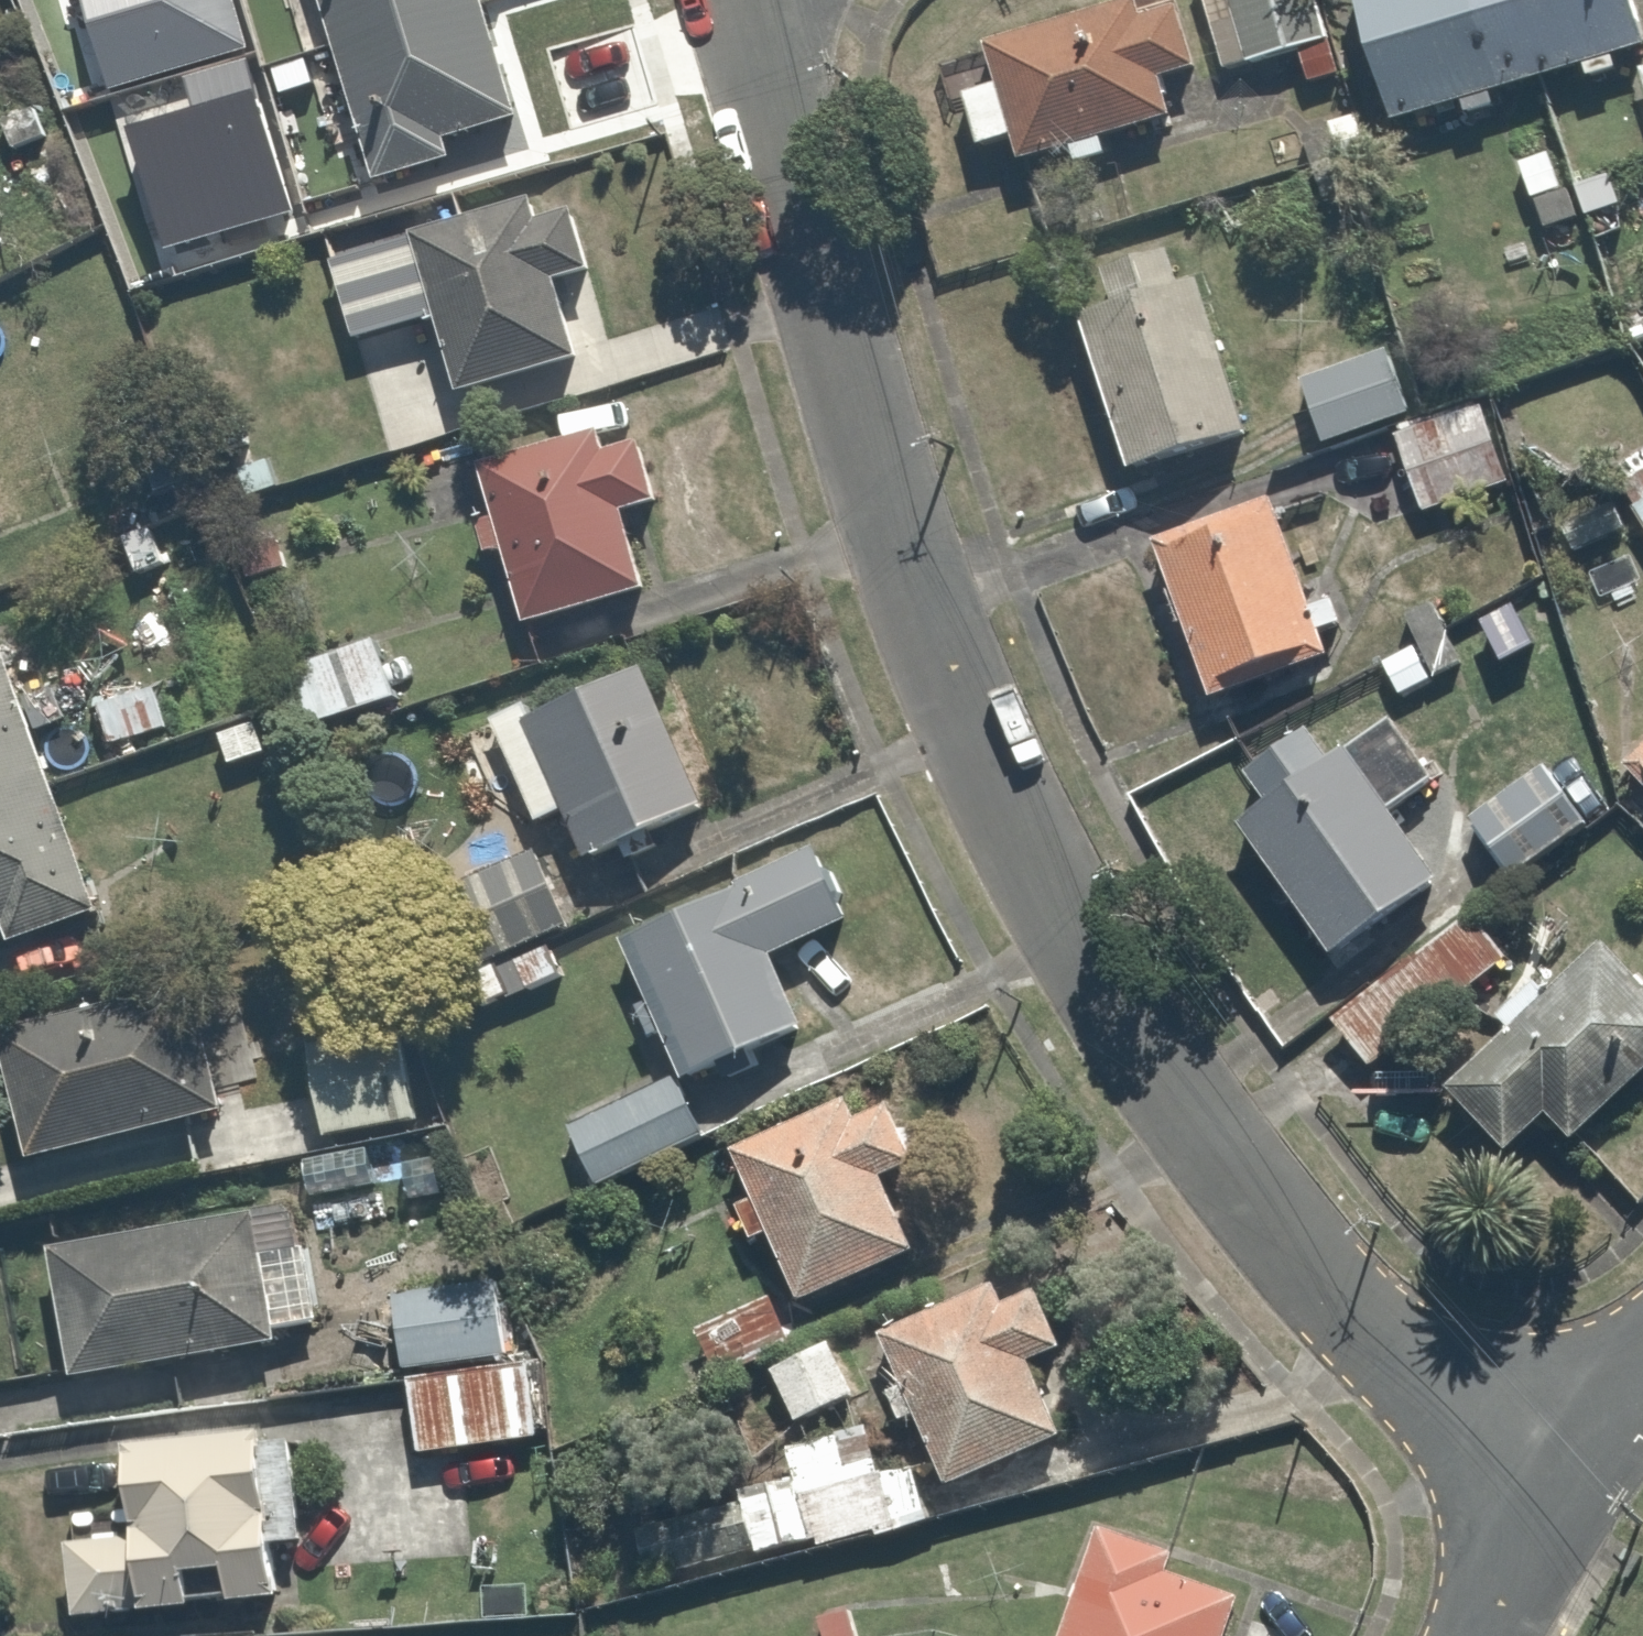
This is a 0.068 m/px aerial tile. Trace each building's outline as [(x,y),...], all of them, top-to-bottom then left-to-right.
[(527,111),(492,0),(317,0),(370,172),(449,147),(446,135),(527,111)] [(976,16),(987,69),(954,76),(968,141),(1019,130),(1022,145),(1193,108),(1170,0),(1050,0),(976,16)] [(1215,69),(1328,41),(1318,0),(1198,0),(1215,69)] [(1382,109),(1642,43),(1642,13),(1640,0),(1355,0),(1382,109)] [(1554,141),(1511,159),(1540,227),(1583,208),(1554,141)] [(531,183),(409,209),(325,228),(346,324),(429,306),(447,385),(569,359),(551,277),(585,269),(570,199),(536,206),(531,183)] [(1185,254),(1039,309),(1100,470),(1245,415),(1185,254)] [(1384,333),(1295,359),(1317,433),(1406,407),(1384,333)] [(1479,396),(1391,424),(1417,505),(1505,477),(1479,396)] [(593,407),(475,447),(482,466),(458,474),(485,553),(509,545),(531,613),(649,573),(630,517),(662,506),(633,422),(602,433),(593,407)] [(252,449),(198,470),(242,585),(296,565),(252,449)] [(1612,491),(1642,538),(1642,471),(1612,491)] [(1279,488),(1153,531),(1206,684),(1331,641),(1279,488)] [(1526,592),(1453,627),(1478,679),(1551,643),(1526,592)] [(374,621),(290,650),(315,722),(399,693),(374,621)] [(99,898),(0,626),(0,934),(99,898)] [(636,645),(492,707),(535,806),(558,797),(588,865),(708,812),(636,645)] [(1632,684),(1642,699),(1642,675),(1632,684)] [(1423,786),(1380,722),(1227,825),(1319,961),(1438,881),(1389,809),(1423,786)] [(1619,755),(1642,785),(1642,736),(1619,755)] [(1590,823),(1546,763),(1461,825),(1505,885),(1590,823)] [(563,929),(521,841),(421,888),(478,1008),(558,970),(543,938),(563,929)] [(769,952),(846,916),(814,845),(619,935),(680,1068),(798,1014),(769,952)] [(1380,1097),(1411,1129),(1443,1098),(1497,1155),(1540,1114),(1566,1142),(1642,1069),(1642,996),(1596,947),(1473,1064),(1446,1035),(1380,1097)] [(1429,956),(1328,1025),(1362,1074),(1463,1005),(1429,956)] [(217,1102),(206,1061),(221,1057),(196,965),(0,1017),(0,1046),(28,1152),(217,1102)] [(399,1037),(308,1055),(322,1126),(413,1108),(399,1037)] [(670,1076),(570,1122),(594,1175),(695,1128),(670,1076)] [(848,1097),(734,1141),(753,1191),(731,1200),(743,1230),(765,1221),(794,1294),(910,1249),(876,1161),(909,1148),(886,1089),(851,1103),(848,1097)] [(66,1370),(270,1331),(253,1242),(294,1234),(287,1197),(42,1244),(66,1370)] [(412,1443),(530,1425),(519,1347),(503,1349),(491,1266),(388,1282),(412,1443)] [(945,1478),(1062,1424),(1029,1351),(1058,1338),(1029,1274),(1000,1288),(990,1267),(873,1321),(895,1369),(883,1374),(902,1415),(913,1410),(945,1478)] [(767,1298),(699,1337),(719,1370),(786,1331),(767,1298)] [(827,1335),(769,1364),(794,1412),(852,1383),(827,1335)] [(286,1420),(125,1433),(132,1524),(63,1530),(70,1612),(272,1595),(267,1535),(295,1533),(286,1420)] [(750,1548),(762,1545),(920,1513),(907,1451),(847,1464),(840,1433),(777,1446),(783,1476),(737,1485),(750,1548)] [(1145,1572),(1159,1532),(1097,1509),(1051,1635),(1224,1635),(1245,1577),(1174,1551),(1163,1579),(1145,1572)]
